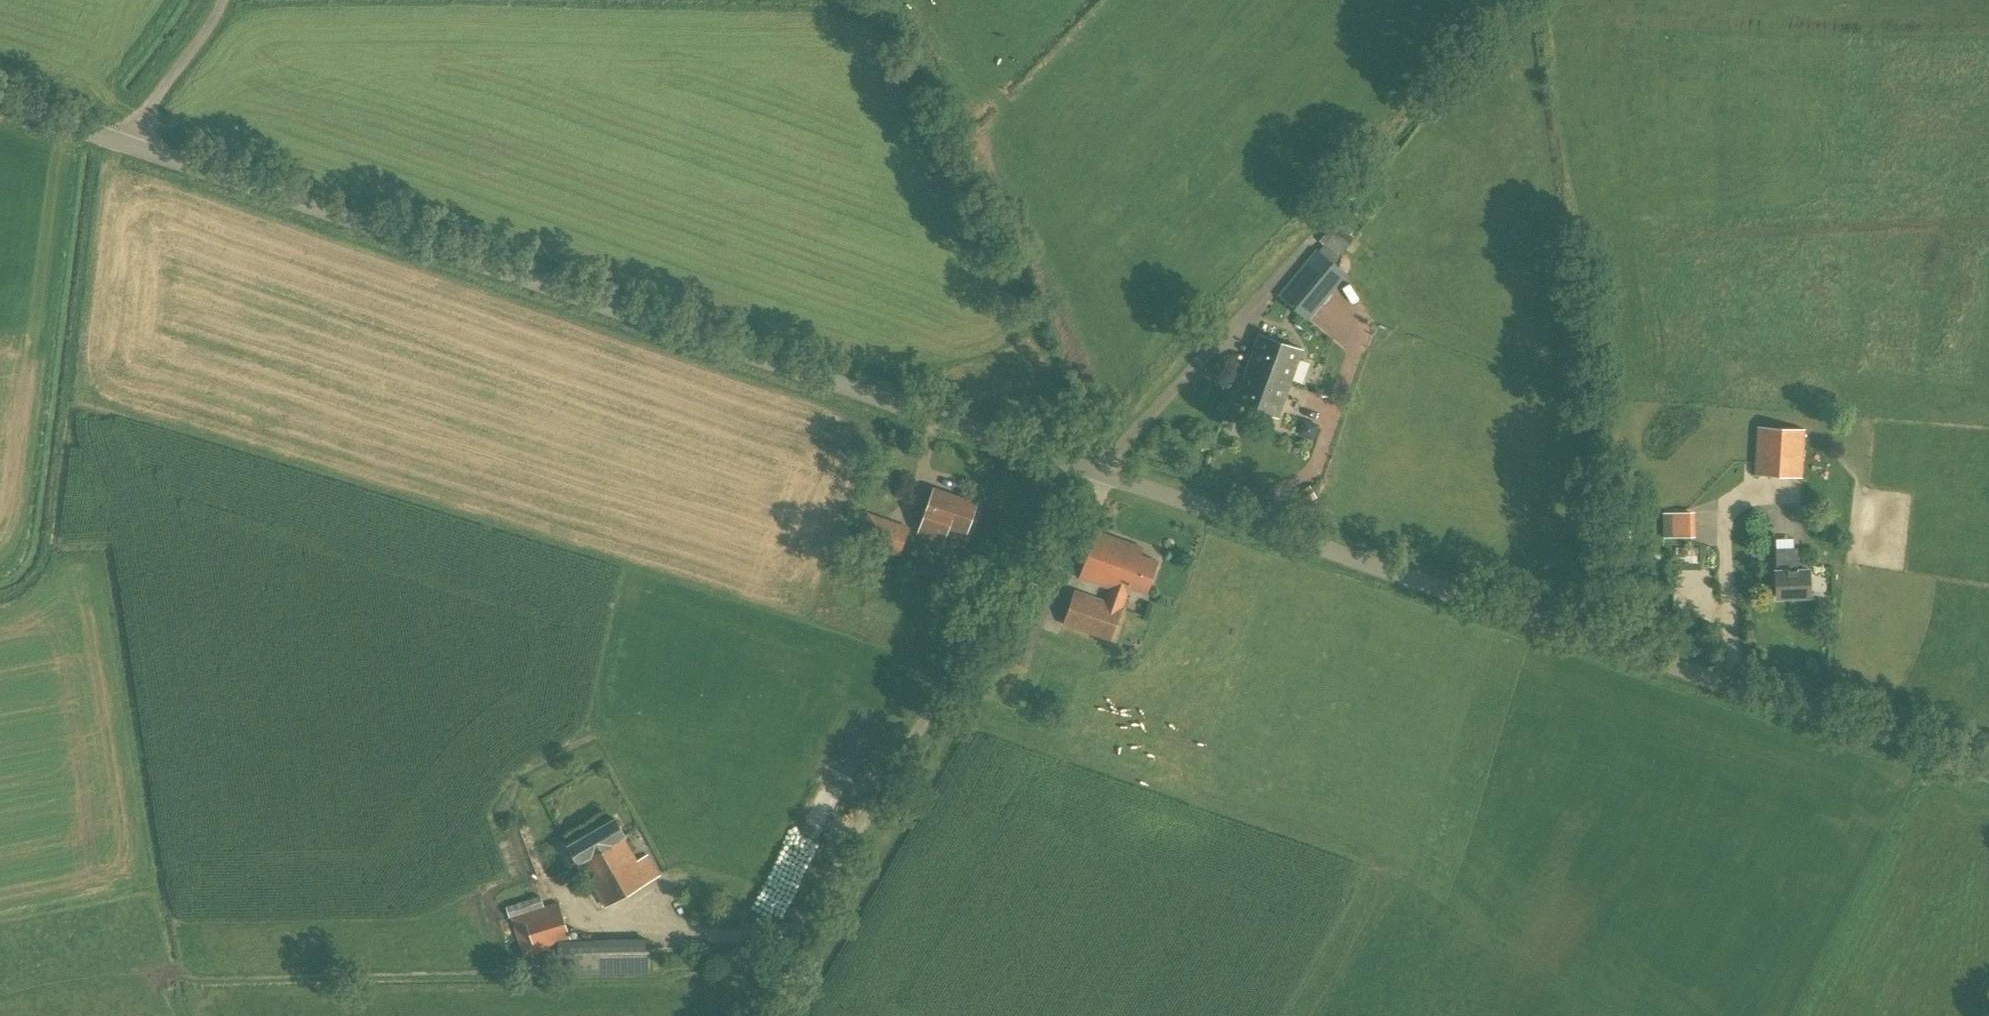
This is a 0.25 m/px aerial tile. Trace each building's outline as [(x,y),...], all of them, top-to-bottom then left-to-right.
[(1277,295),(1293,309),(1332,262),(1334,263),(1353,240),(1347,235),(1351,230),(1344,225),(1339,231),(1326,220),(1319,229),(1324,234),(1319,241),(1323,245),(1318,250),(1317,249),(1277,295)] [(1332,262),(1293,309),(1307,320),(1347,274),(1334,263),(1332,262)] [(1289,382),(1301,349),(1258,333),(1245,367),(1289,382)] [(1244,370),(1234,399),(1233,401),(1277,416),(1289,382),(1245,367),(1244,370)] [(1804,429),(1757,426),(1754,474),(1801,477),(1804,429)] [(933,487),(917,533),(944,542),(949,528),(967,534),(978,502),(933,487)] [(1698,533),(1697,508),(1662,510),(1663,535),(1698,533)] [(858,540),(900,556),(911,528),(868,512),(858,540)] [(1062,624),(1112,642),(1128,595),(1127,595),(1130,587),(1147,593),(1159,560),(1141,554),(1144,546),(1096,529),(1079,578),(1108,588),(1104,599),(1075,588),(1062,624)] [(1774,569),(1775,600),(1811,598),(1809,568),(1799,568),(1798,549),(1775,549),(1776,569),(1774,569)] [(578,864),(581,862),(606,907),(660,875),(648,854),(637,861),(624,838),(627,836),(615,817),(566,844),(578,864)] [(506,906),(510,917),(512,917),(518,936),(510,938),(515,952),(522,950),(523,955),(528,954),(531,965),(574,951),(559,902),(544,906),(540,896),(506,906)] [(575,939),(575,973),(650,973),(649,939),(575,939)]
